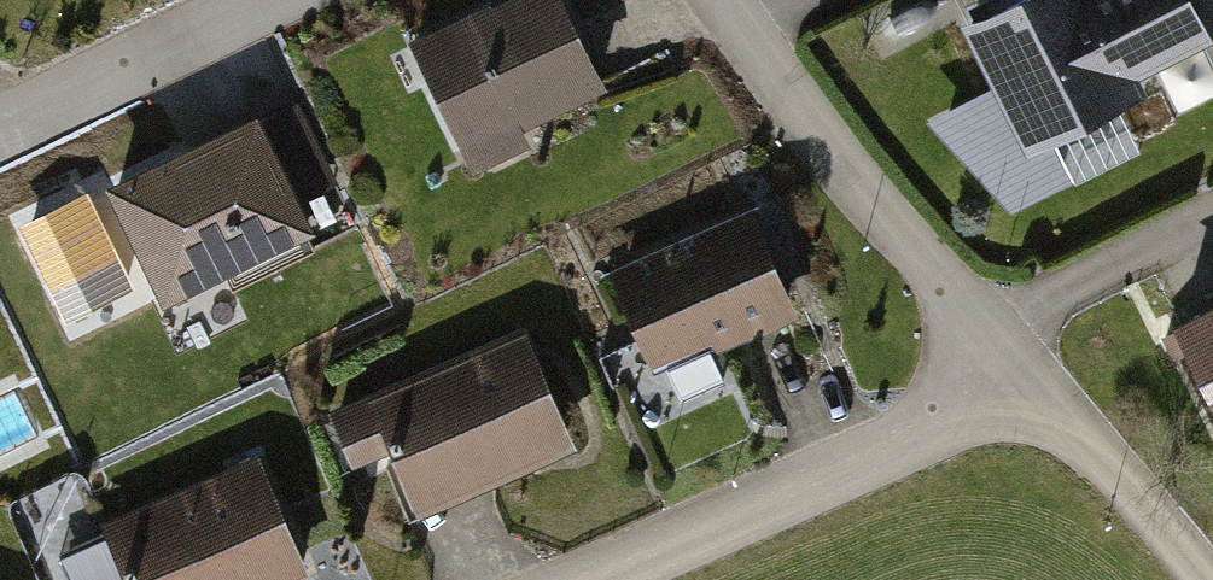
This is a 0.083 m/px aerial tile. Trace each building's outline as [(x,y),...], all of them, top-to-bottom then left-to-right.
[(408,48),(468,167),(612,94),(564,0),(502,0),(408,48)] [(955,34),(985,92),(925,122),(1010,221),(1068,193),(1057,149),(1149,106),(1141,79),(1170,67),(1188,103),(1212,90),(1212,0),(1010,0),(955,34)] [(154,305),(307,236),(252,115),(99,185),(154,305)] [(750,216),(603,278),(648,382),(663,376),(673,399),(722,378),(712,355),(794,320),(750,216)] [(1163,319),(1212,415),(1212,296),(1163,319)] [(572,448),(517,332),(329,421),(355,477),(385,463),(413,523),(572,448)] [(303,578),(251,461),(88,532),(93,545),(61,559),(70,579),(297,579),(303,578)]
